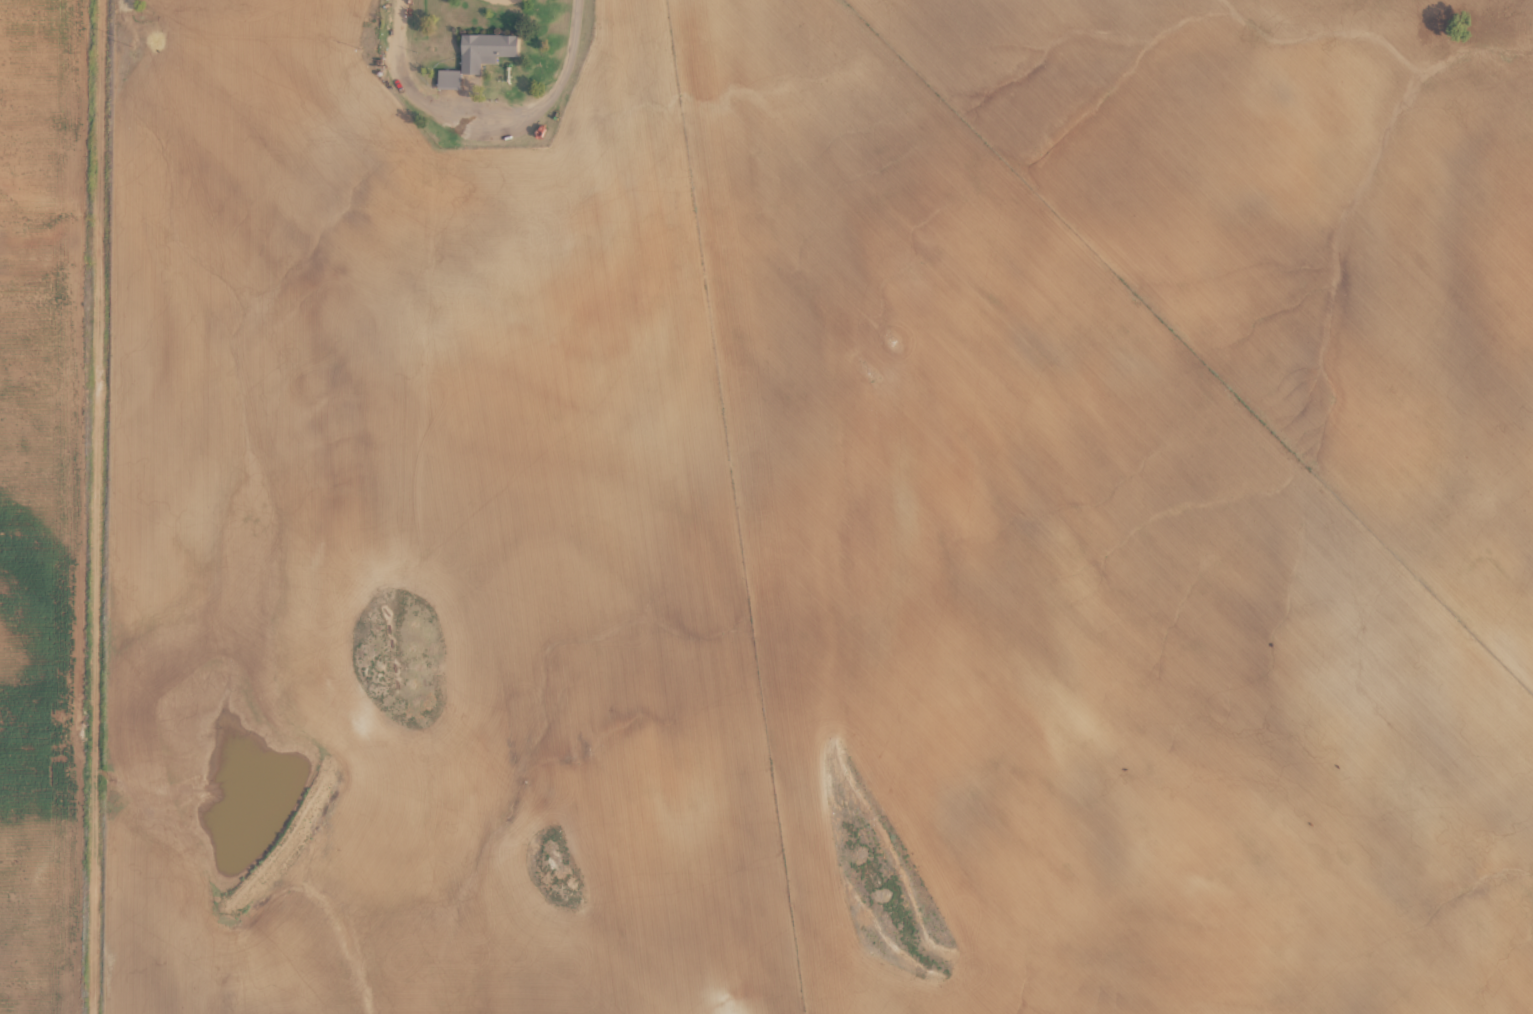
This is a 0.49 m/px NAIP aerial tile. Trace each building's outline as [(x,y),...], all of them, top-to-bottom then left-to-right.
[(524,37),(467,36),(466,72),(443,71),(443,90),(465,90),(465,75),(486,76),(486,64),(501,65),(501,58),(524,58),(524,37)]
